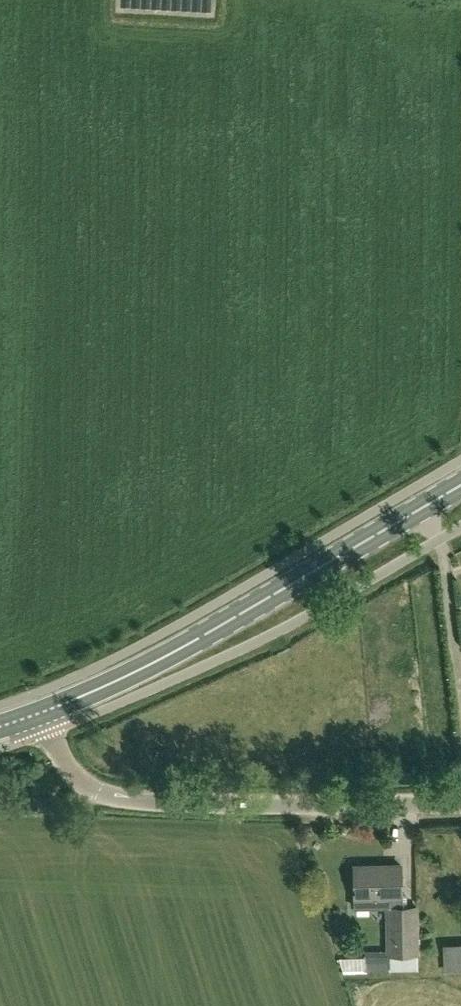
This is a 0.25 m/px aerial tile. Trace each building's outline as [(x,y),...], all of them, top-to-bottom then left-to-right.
[(34,807),(51,807),(51,794),(34,795),(34,807)] [(355,907),(388,907),(388,969),(417,968),(417,905),(401,905),(401,895),(402,895),(402,863),(355,864),(355,907)] [(460,969),(460,942),(443,942),(445,970),(460,969)]
